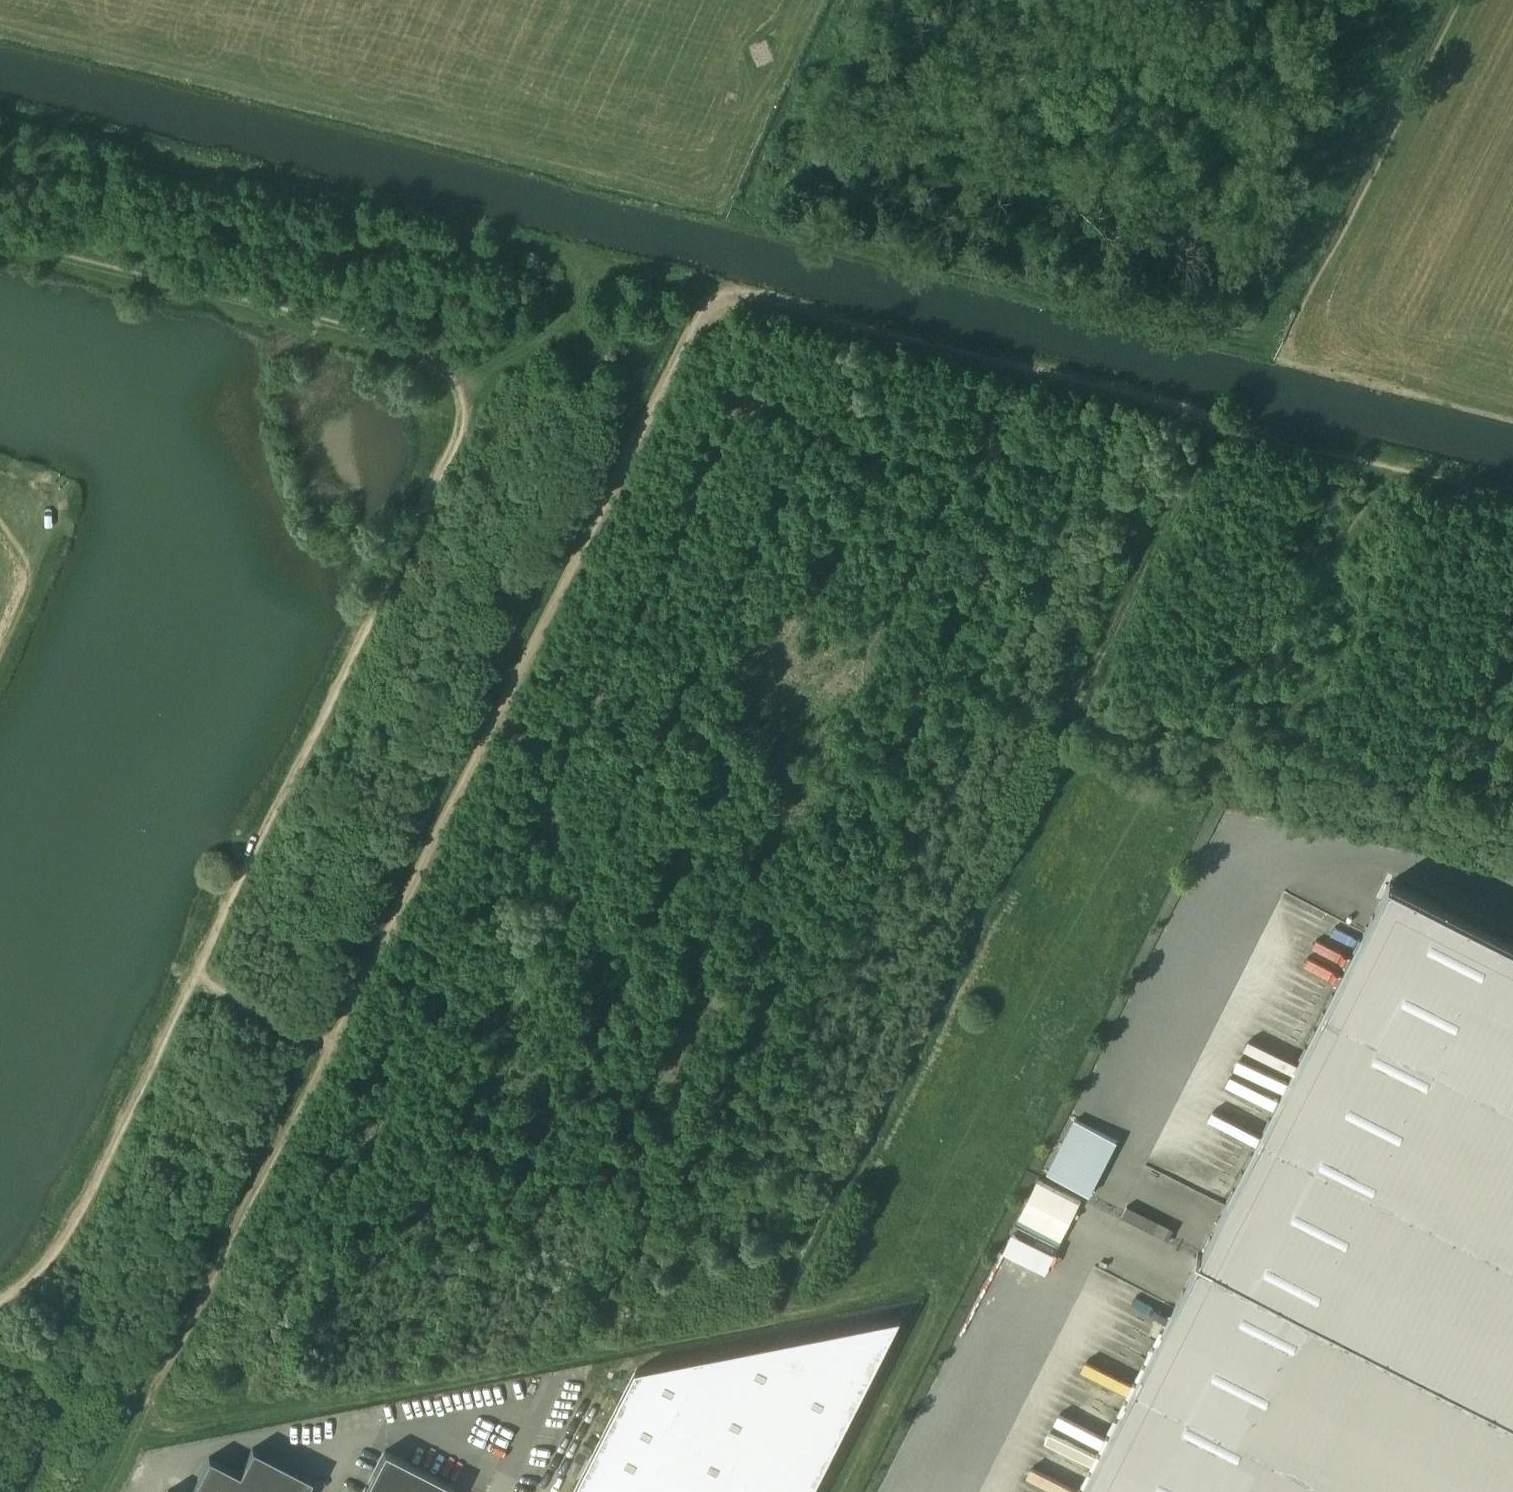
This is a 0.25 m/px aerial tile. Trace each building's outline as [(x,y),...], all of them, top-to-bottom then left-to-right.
[(1391,880),(1081,1491),(1512,1491),(1512,942),(1391,880)] [(1074,1116),(1048,1173),(1093,1194),(1120,1137),(1074,1116)] [(1050,1268),(1081,1195),(1036,1176),(1005,1250),(1050,1268)] [(1167,1234),(1171,1222),(1127,1206),(1123,1218),(1167,1234)] [(902,1316),(637,1368),(574,1491),(812,1491),(902,1316)] [(252,1448),(240,1473),(209,1457),(191,1491),(305,1491),(312,1478),(252,1448)] [(455,1487),(384,1450),(363,1491),(452,1491),(455,1487)]
